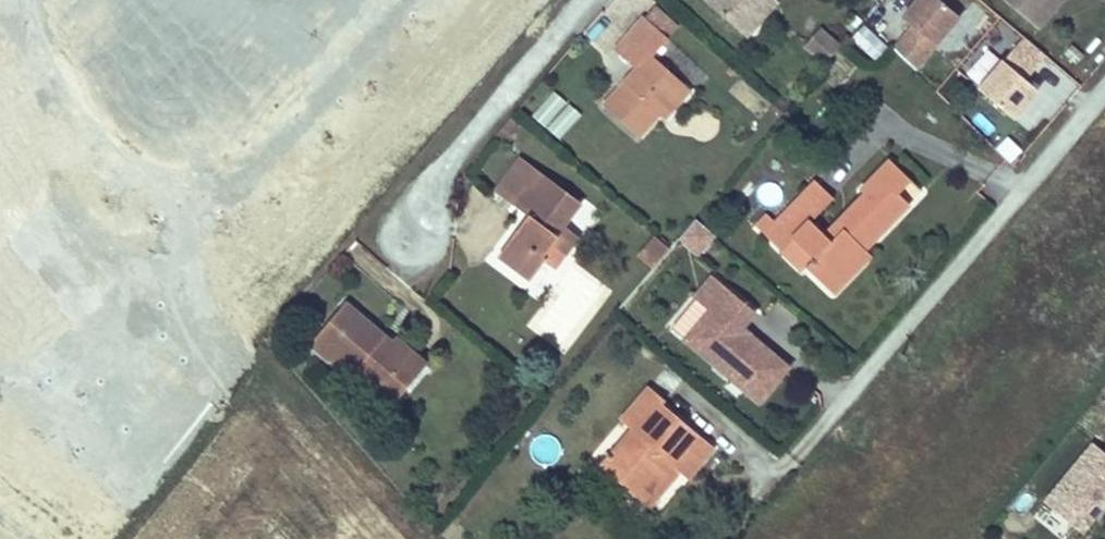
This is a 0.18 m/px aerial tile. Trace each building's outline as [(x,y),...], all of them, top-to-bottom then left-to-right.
[(707,3),(738,30),(752,15),(760,21),(777,2),(775,0),(709,0),(707,3)] [(914,70),(960,18),(940,0),(918,0),(903,17),(913,26),(892,50),(914,70)] [(1039,24),(1059,0),(1011,0),(1039,24)] [(644,18),(667,39),(679,25),(655,5),(644,18)] [(752,15),(738,30),(747,37),(760,21),(752,15)] [(638,136),(658,113),(683,85),(653,56),(667,39),(644,18),(623,41),(627,45),(619,53),(636,68),(603,105),(638,136)] [(889,46),(866,24),(854,37),(877,59),(889,46)] [(819,29),(805,46),(826,63),(840,47),(819,29)] [(1026,79),(1046,55),(1023,36),(979,89),(1013,118),(1038,90),(1026,79)] [(683,85),(658,113),(664,119),(690,90),(683,85)] [(583,114),(554,89),(532,115),(560,140),(583,114)] [(531,279),(545,259),(543,258),(552,246),(563,254),(577,236),(562,225),(578,202),(520,158),(496,192),(527,216),(499,255),(531,279)] [(755,225),(782,251),(793,240),(812,259),(805,266),(832,292),(859,266),(844,252),(855,240),(863,249),(865,247),(909,203),(899,193),(911,180),(890,159),(860,189),(864,194),(846,213),(852,219),(831,241),(824,234),(811,221),(833,198),(816,182),(775,222),(766,213),(755,225)] [(846,213),(824,234),(831,241),(852,219),(846,213)] [(690,261),(706,242),(687,227),(672,245),(690,261)] [(656,236),(638,257),(653,268),(670,248),(656,236)] [(793,240),(782,251),(801,270),(805,266),(812,259),(793,240)] [(844,252),(859,266),(871,253),(865,247),(863,249),(855,240),(844,252)] [(543,258),(545,259),(554,266),(563,254),(552,246),(543,258)] [(747,344),(741,339),(739,329),(754,312),(712,277),(694,298),(695,299),(709,311),(686,339),(759,401),(786,368),(751,338),(747,344)] [(709,311),(695,299),(672,327),(686,339),(709,311)] [(313,344),(351,376),(356,370),(394,402),(426,364),(395,338),(392,343),(388,347),(381,342),(384,337),(346,304),(313,344)] [(751,338),(739,329),(741,339),(747,344),(751,338)] [(392,343),(384,337),(381,342),(388,347),(392,343)] [(356,370),(351,376),(389,409),(394,402),(356,370)] [(602,466),(642,500),(665,473),(657,466),(664,458),(680,471),(687,478),(713,446),(662,404),(665,400),(650,387),(621,420),(633,429),(602,466)] [(1090,442),(1042,497),(1082,532),(1104,505),(1104,455),(1090,442)] [(665,473),(642,500),(650,507),(680,471),(664,458),(657,466),(665,473)]
